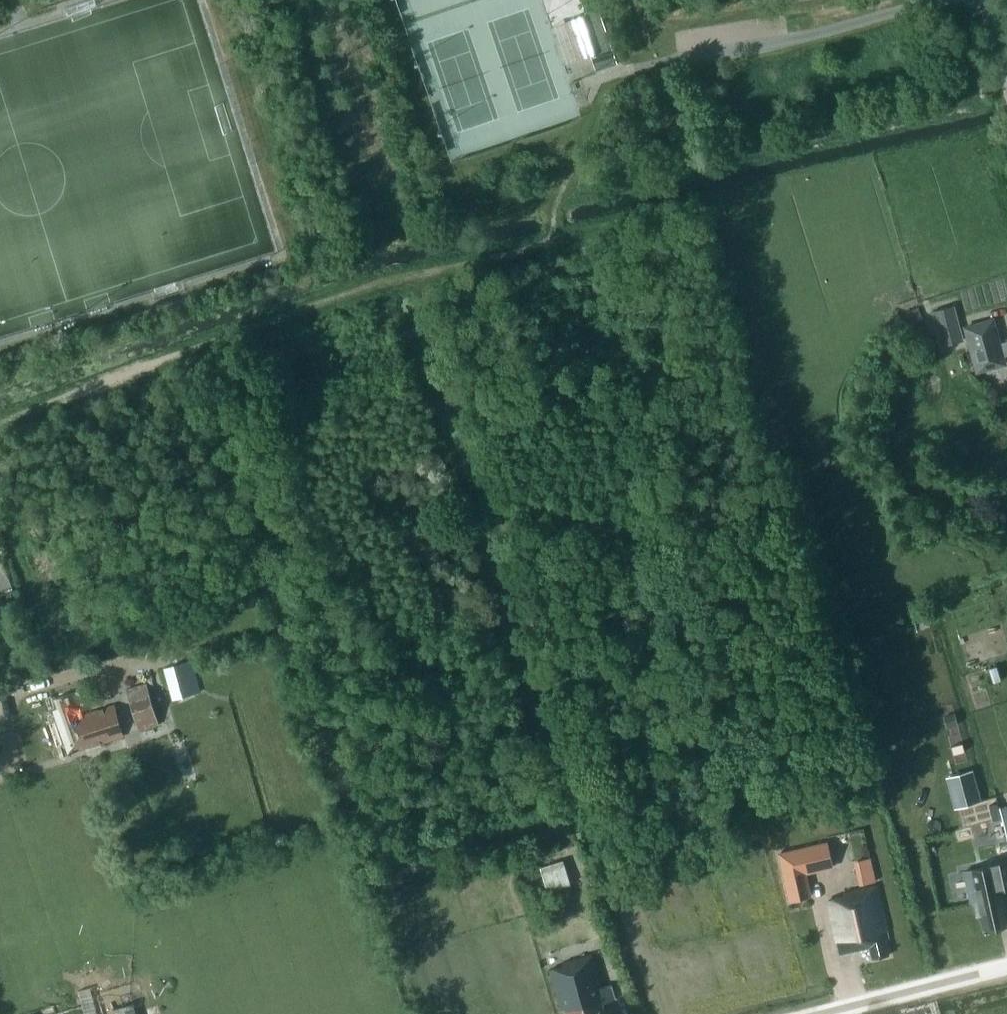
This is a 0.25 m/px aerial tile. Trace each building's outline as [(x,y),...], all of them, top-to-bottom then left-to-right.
[(591,57),(597,74),(617,68),(596,3),(584,7),(587,19),(565,26),(577,62),(591,57)] [(941,347),(964,341),(954,305),(932,311),(941,347)] [(963,330),(975,373),(1003,366),(1000,358),(1006,356),(1006,342),(997,345),(990,321),(963,329),(963,330)] [(192,660),(166,668),(174,697),(200,690),(192,660)] [(126,690),(138,728),(157,722),(145,684),(126,690)] [(51,710),(66,753),(123,734),(112,704),(82,714),(74,690),(52,698),(56,709),(51,710)] [(980,801),(976,786),(953,792),(957,808),(980,801)] [(785,877),(832,867),(826,843),(779,854),(785,877)] [(540,868),(548,891),(570,884),(563,860),(540,868)] [(964,871),(972,902),(974,902),(978,915),(981,914),(986,932),(1000,929),(1000,927),(1006,925),(1006,913),(1001,889),(1006,887),(1006,861),(1006,860),(964,871)] [(887,939),(876,885),(844,892),(845,897),(826,901),(838,955),(868,948),(871,960),(888,956),(884,939),(887,939)] [(549,970),(560,1010),(565,1008),(567,1013),(604,1013),(601,1004),(614,1000),(610,985),(601,987),(591,954),(563,961),(564,966),(549,970)] [(86,1008),(87,1013),(97,1013),(95,1006),(86,1008)]
